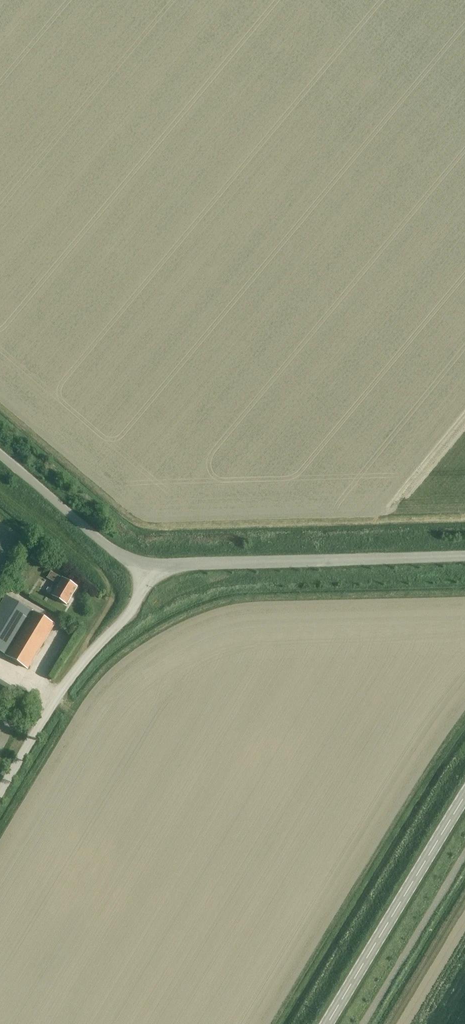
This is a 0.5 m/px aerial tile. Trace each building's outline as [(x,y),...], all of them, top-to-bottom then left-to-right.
[(44,566),(49,559),(43,556),(38,563),(44,566)] [(59,583),(51,597),(66,605),(76,587),(50,572),(47,579),(54,583),(55,581),(59,583)] [(20,576),(16,583),(22,586),(26,579),(20,576)] [(32,613),(5,596),(0,605),(0,652),(28,669),(54,625),(32,613)] [(0,680),(0,700),(5,703),(8,697),(10,699),(16,690),(0,680)]
